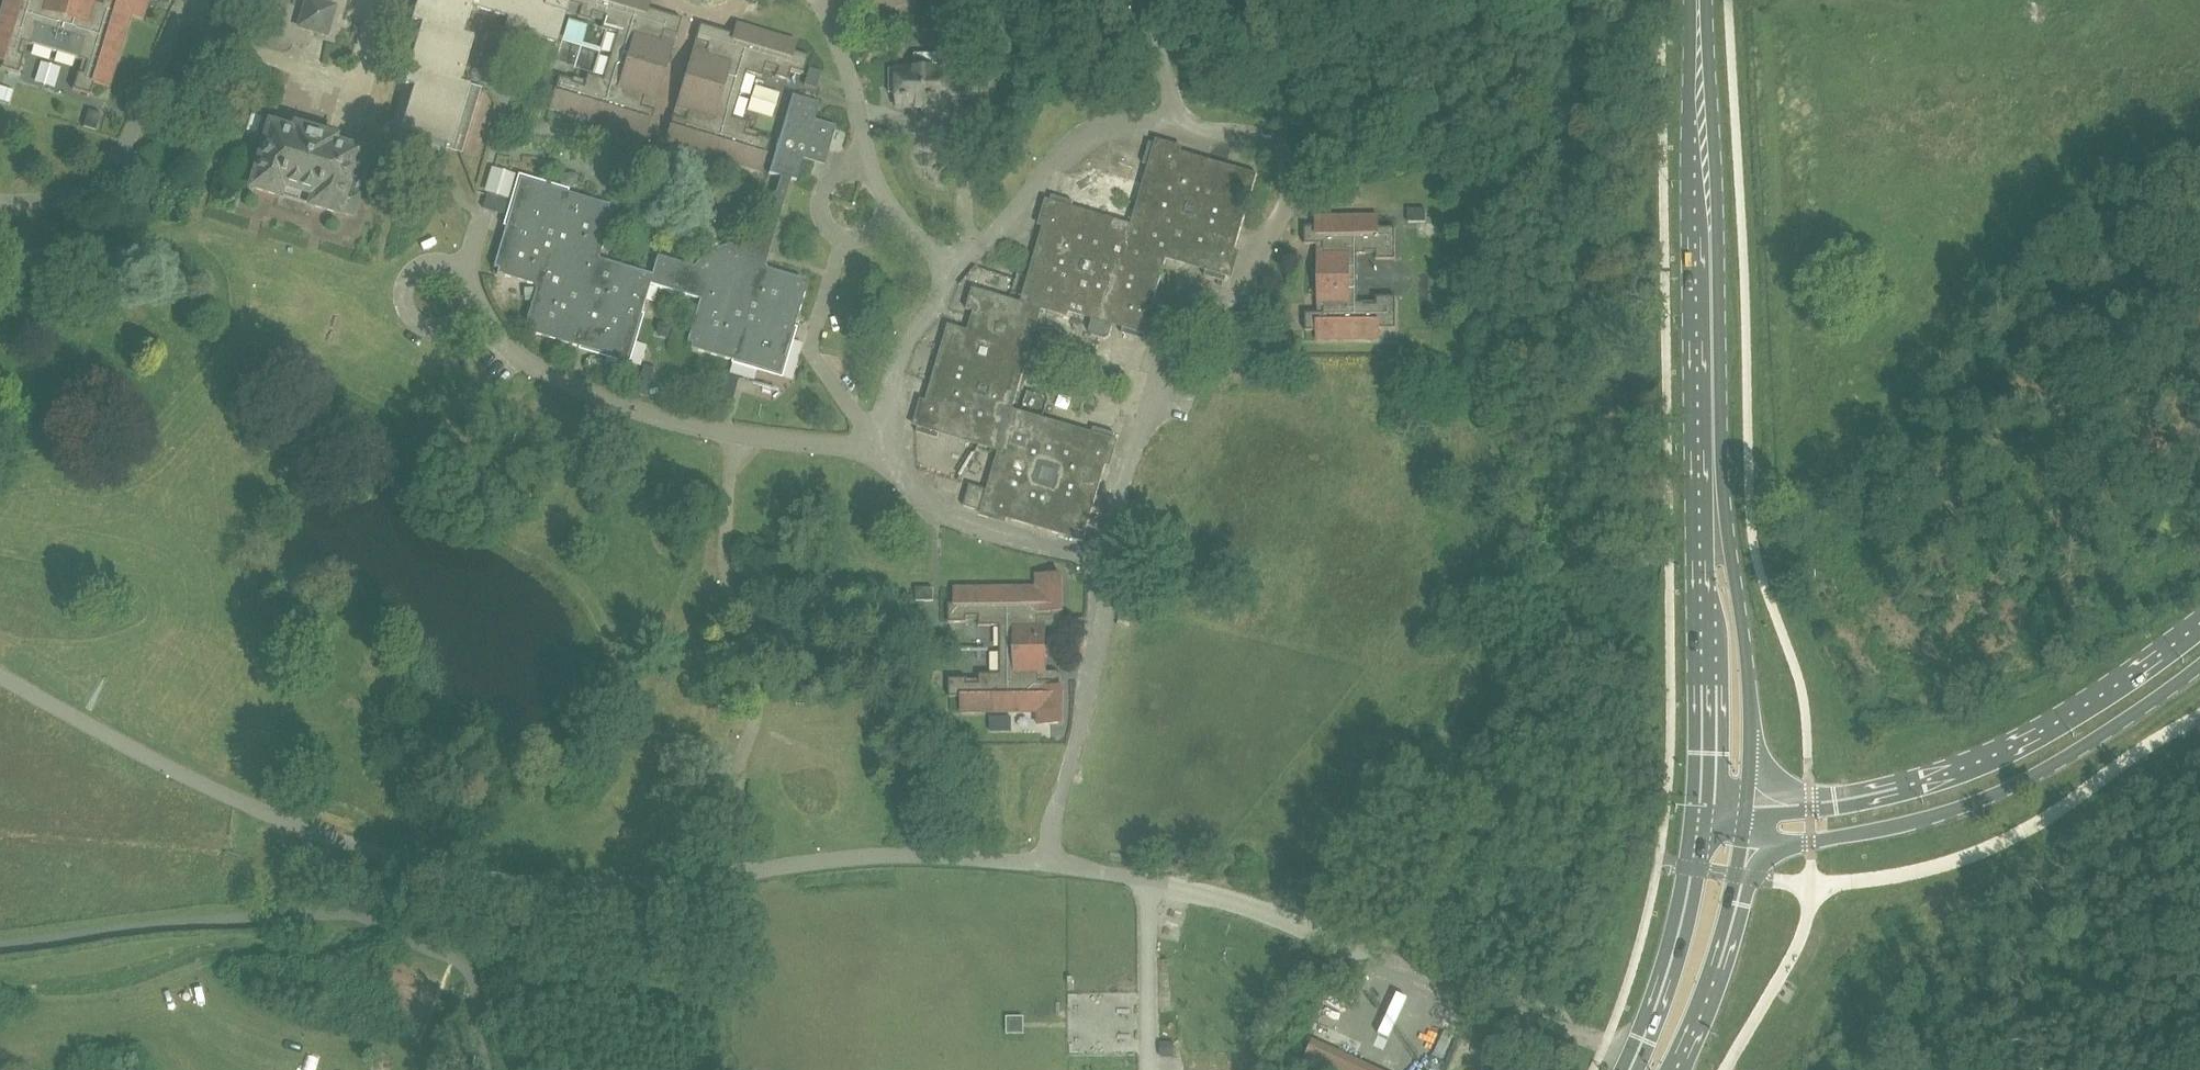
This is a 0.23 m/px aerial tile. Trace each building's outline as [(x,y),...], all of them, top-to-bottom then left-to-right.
[(0,13),(0,60),(2,61),(0,67),(18,73),(24,55),(22,55),(18,54),(22,42),(26,43),(31,45),(77,59),(82,60),(86,62),(83,73),(79,72),(77,71),(72,89),(90,95),(94,82),(109,87),(131,15),(142,18),(147,0),(103,0),(102,4),(94,2),(95,0),(4,0),(0,13)] [(300,26),(326,34),(334,7),(311,0),(307,0),(300,26)] [(674,35),(676,36),(681,19),(647,8),(649,0),(418,0),(411,21),(422,24),(403,85),(414,88),(400,134),(462,152),(481,90),(461,83),(474,38),(464,35),(473,7),(508,17),(505,27),(558,43),(570,4),(581,7),(578,17),(590,21),(591,17),(603,21),(601,29),(617,34),(603,79),(587,74),(585,81),(573,77),(572,80),(558,76),(553,96),(554,96),(550,109),(644,137),(648,124),(649,125),(654,111),(652,110),(658,87),(659,87),(668,58),(667,58),(674,35)] [(763,69),(776,73),(775,76),(787,80),(790,70),(803,73),(808,56),(793,51),(796,41),(737,24),(734,34),(699,24),(694,41),(696,41),(689,64),(680,93),(680,94),(674,116),(672,116),(667,130),(669,130),(665,144),(759,172),(763,159),(764,159),(770,140),(757,136),(758,133),(745,129),(747,123),(731,118),(745,72),(761,77),(763,69)] [(987,70),(950,70),(950,67),(948,67),(948,54),(915,54),(915,68),(897,68),(897,70),(890,70),(890,92),(896,92),(897,107),(922,107),(922,114),(951,113),(950,105),(988,105),(987,70)] [(539,60),(533,77),(545,81),(551,64),(539,60)] [(809,68),(804,85),(816,89),(821,72),(809,68)] [(9,104),(12,91),(0,87),(0,101),(9,104)] [(504,233),(494,267),(498,269),(497,273),(533,284),(535,288),(536,290),(532,301),(525,325),(530,327),(528,332),(580,348),(582,342),(591,345),(589,350),(609,356),(611,350),(622,354),(624,348),(630,350),(633,340),(640,316),(641,314),(650,285),(700,300),(687,342),(692,343),(691,348),(733,361),(756,368),(757,368),(759,361),(769,364),(771,359),(777,361),(780,350),(786,352),(791,337),(785,335),(788,325),(794,327),(796,320),(806,286),(802,285),(803,281),(767,270),(764,265),(766,259),(768,253),(791,179),(796,181),(803,159),(807,145),(828,152),(828,151),(836,127),(814,120),(819,104),(793,95),(769,173),(774,175),(780,176),(760,245),(755,244),(750,243),(745,243),(740,243),(736,244),(731,245),(726,246),(724,247),(721,247),(717,249),(714,250),(712,251),(708,254),(704,257),(700,260),(697,263),(693,267),(657,256),(652,275),(598,259),(613,212),(608,210),(610,205),(569,193),(533,183),(531,188),(526,186),(522,198),(515,196),(513,203),(511,211),(517,213),(514,221),(508,219),(506,228),(504,233)] [(88,110),(83,127),(96,130),(101,114),(88,110)] [(353,214),(369,158),(356,154),(356,151),(332,144),(333,139),(323,136),(323,134),(306,129),(306,130),(296,127),(294,133),(271,126),(253,187),(279,195),(282,185),(315,195),(312,205),(339,213),(339,210),(353,214)] [(946,324),(924,401),(915,433),(937,440),(939,434),(1000,451),(989,490),(970,485),(963,507),(983,512),(981,517),(1005,524),(1007,519),(1083,541),(1105,465),(1113,439),(1114,434),(1093,428),(1092,433),(1012,410),(1040,314),(1042,309),(1067,316),(1068,312),(1093,319),(1090,331),(1092,336),(1104,339),(1109,337),(1112,325),(1123,328),(1121,333),(1142,339),(1165,258),(1206,270),(1204,275),(1225,282),(1228,271),(1240,231),(1256,175),(1219,164),(1154,146),(1132,225),(1072,207),(1073,202),(1051,196),(1050,201),(1046,199),(1038,225),(1042,227),(1020,302),(973,288),(967,310),(973,312),(968,330),(946,324)] [(563,177),(560,186),(575,190),(579,175),(569,172),(563,177)] [(1426,209),(1408,209),(1408,222),(1426,222),(1426,209)] [(1304,244),(1318,244),(1322,244),(1322,263),(1318,263),(1318,294),(1323,294),(1323,313),(1305,313),(1305,331),(1317,331),(1317,341),(1379,340),(1378,328),(1396,328),(1396,297),(1376,297),(1376,305),(1366,305),(1366,302),(1357,302),(1357,254),(1365,254),(1365,252),(1375,251),(1375,259),(1395,259),(1395,228),(1378,228),(1378,216),(1316,217),(1316,226),(1304,227),(1304,244)] [(1291,358),(1291,356),(1291,341),(1278,341),(1278,358),(1291,358)] [(644,364),(639,381),(651,384),(656,368),(648,366),(644,364)] [(728,371),(723,388),(735,391),(739,377),(740,374),(728,371)] [(966,620),(978,621),(978,626),(999,626),(1000,674),(979,674),(979,680),(967,680),(967,679),(948,679),(949,697),(962,697),(962,713),(1037,713),(1037,724),(1064,724),(1063,688),(1054,688),(1054,681),(1039,682),(1039,674),(1044,674),(1044,660),(1045,660),(1045,640),(1044,640),(1044,626),(1038,626),(1038,618),(1054,618),(1053,612),(1063,612),(1062,575),(1036,576),(1036,587),(955,588),(955,604),(948,604),(948,623),(966,622),(966,620)] [(916,588),(916,601),(933,601),(933,588),(916,588)] [(1160,1042),(1160,1057),(1174,1057),(1173,1042),(1160,1042)] [(1312,1044),(1300,1069),(1368,1069),(1312,1044)]
